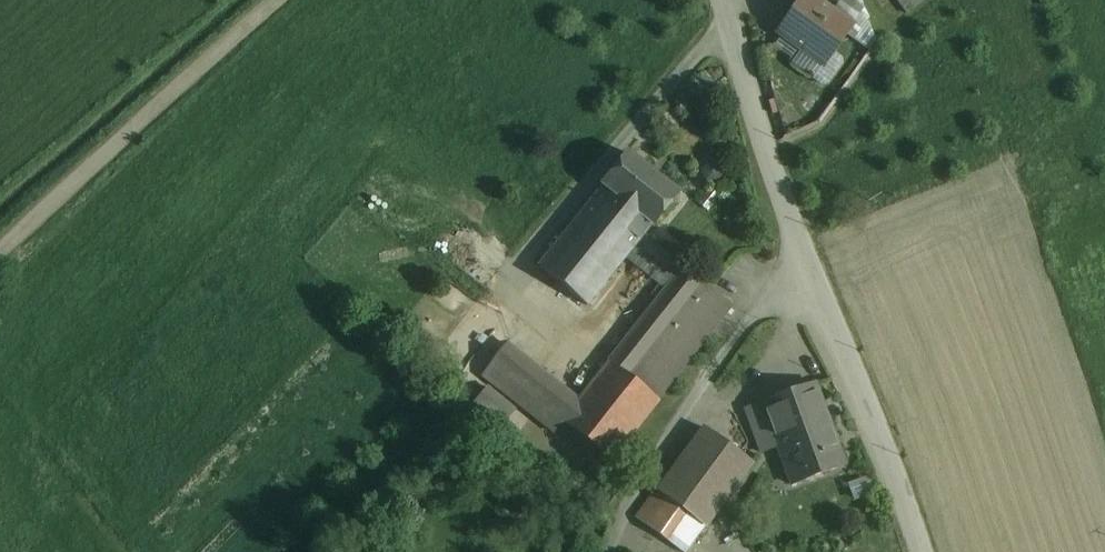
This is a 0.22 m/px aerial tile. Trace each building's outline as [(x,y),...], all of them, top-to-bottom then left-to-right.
[(816,0),(803,0),(780,32),(802,48),(823,63),(824,64),(851,26),(816,0)] [(907,13),(924,0),(897,0),(907,13)] [(823,63),(802,48),(792,62),(813,77),(823,63)] [(680,194),(628,152),(601,186),(603,187),(652,226),(653,227),(680,194)] [(603,187),(586,208),(539,267),(588,306),(627,257),(644,236),(652,226),(603,187)] [(733,304),(649,237),(647,239),(644,236),(627,257),(661,284),(652,295),(658,300),(654,305),(610,362),(658,400),(733,304)] [(508,344),(486,327),(462,359),(483,376),(508,344)] [(580,401),(508,344),(483,376),(489,380),(510,397),(555,433),(564,422),(563,422),(580,401)] [(580,401),(563,422),(564,422),(613,460),(659,401),(658,400),(610,362),(608,363),(609,364),(580,401)] [(510,397),(489,380),(477,396),(498,413),(510,397)] [(773,414),(785,460),(842,446),(830,399),(773,414)] [(785,460),(773,414),(755,418),(767,465),(785,460)] [(749,461),(700,424),(639,514),(680,544),(749,461)] [(842,446),(785,460),(797,507),(823,500),(854,492),(842,446)]
